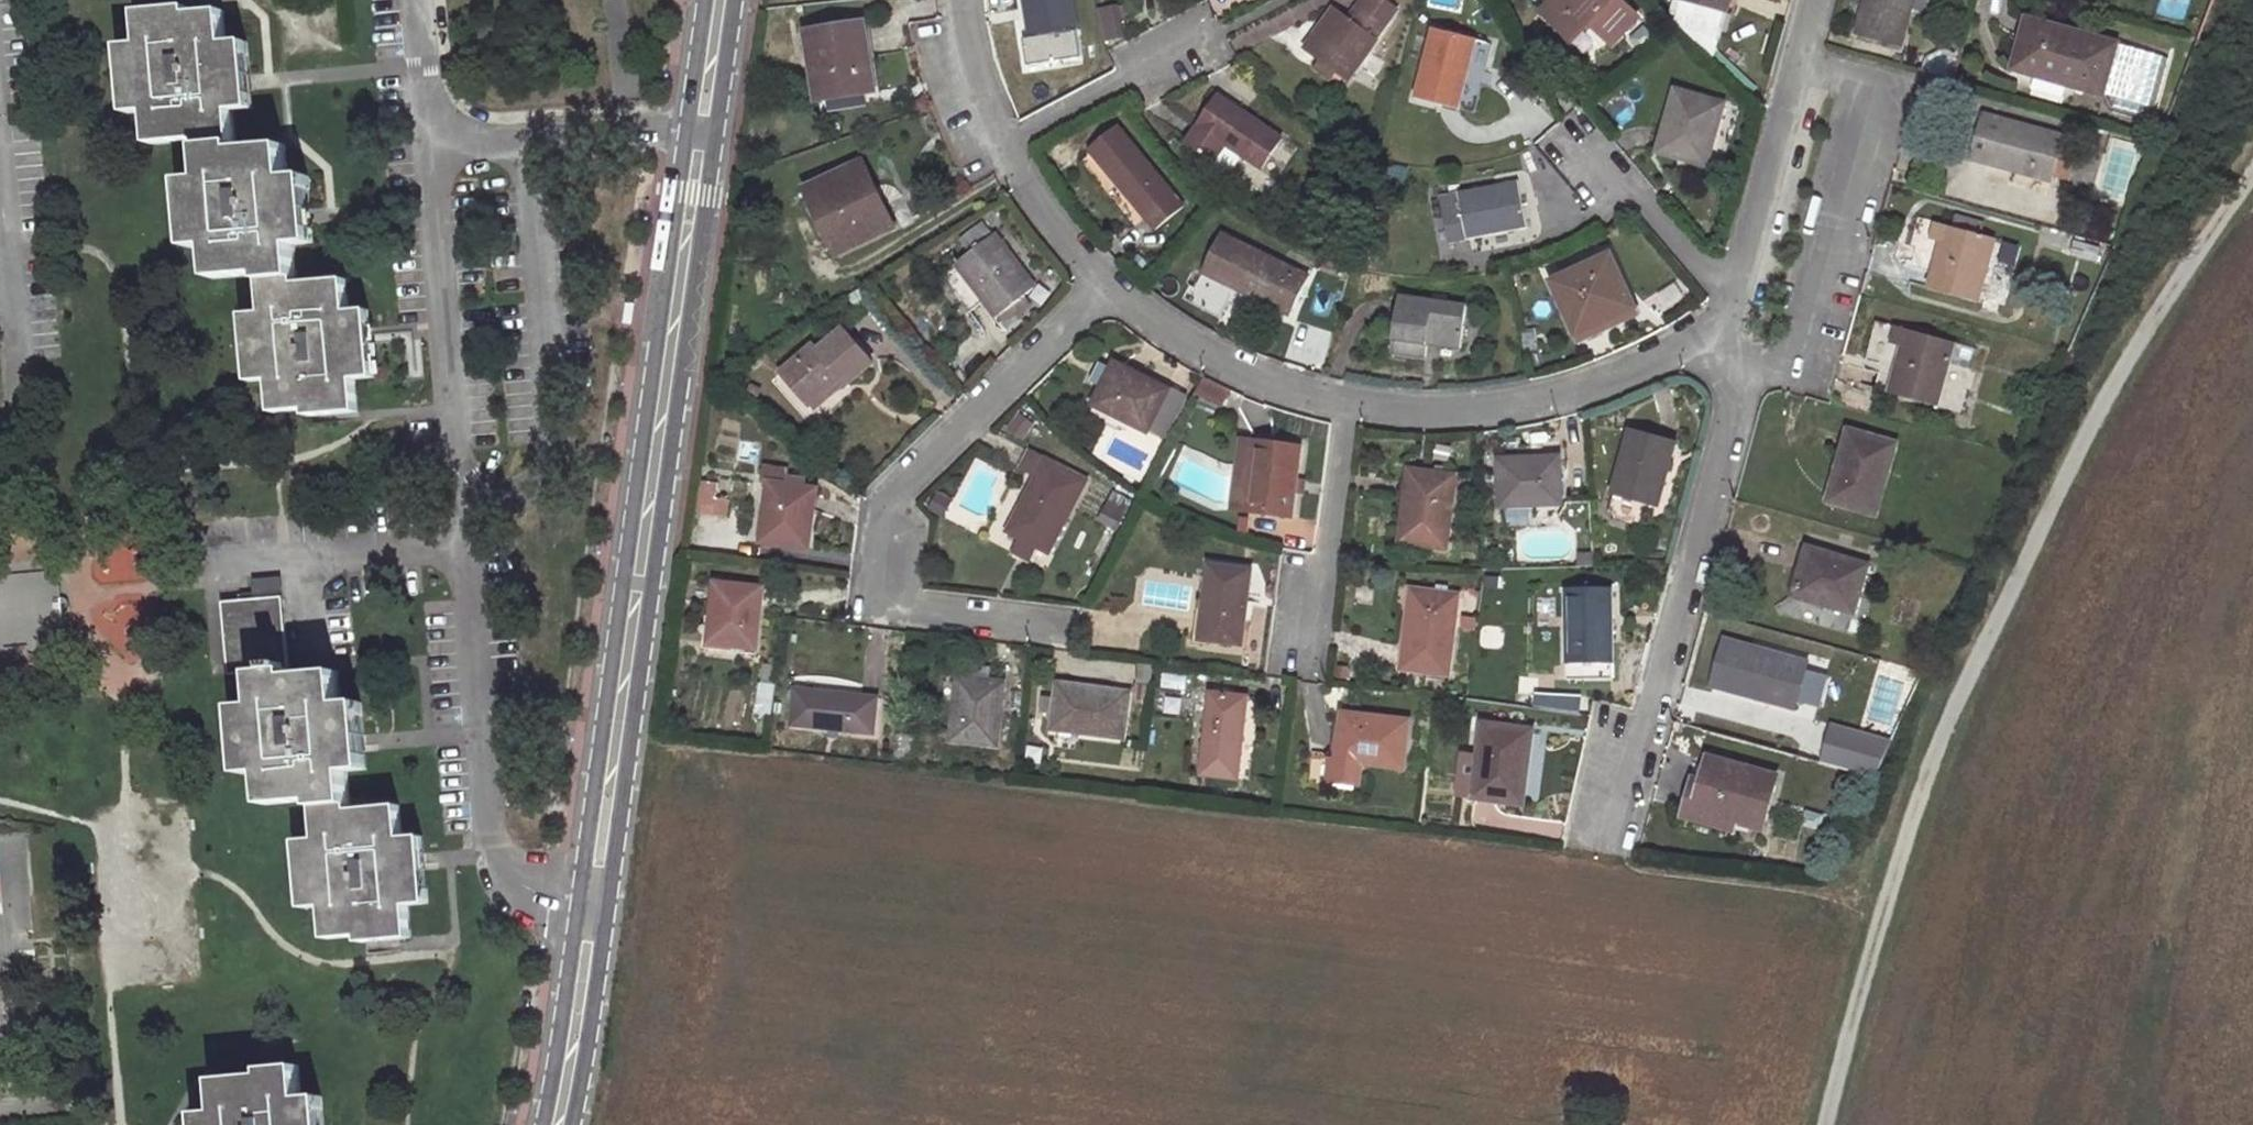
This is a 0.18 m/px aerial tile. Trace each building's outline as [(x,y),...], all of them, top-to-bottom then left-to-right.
[(1038,58),(1071,53),(1068,33),(1079,31),(1074,0),(1029,0),(1038,58)] [(1381,0),(1363,0),(1349,22),(1336,14),(1335,16),(1311,52),(1309,55),(1320,63),(1337,74),(1351,83),(1387,27),(1383,25),(1393,8),(1381,0)] [(1544,14),(1573,42),(1592,26),(1613,45),(1638,21),(1616,0),(1557,0),(1544,14)] [(1727,14),(1683,0),(1675,24),(1713,60),(1727,14)] [(1727,14),(1731,0),(1683,0),(1727,14)] [(1858,36),(1902,49),(1914,0),(1868,0),(1858,36)] [(362,377),(354,311),(348,312),(344,277),(296,283),(291,245),(301,244),(294,178),(286,179),(282,144),(231,150),(228,110),(238,110),(233,44),(224,44),(221,12),(196,15),(194,6),(142,10),(144,45),(137,45),(143,112),(148,111),(151,144),(200,140),(204,177),(195,178),(202,244),(209,243),(212,277),(261,272),(264,311),(258,311),(265,377),(268,376),(273,417),(303,414),(302,408),(356,402),(353,378),(362,377)] [(1311,52),(1335,16),(1330,13),(1307,49),(1311,52)] [(2121,44),(2031,19),(2016,71),(2107,96),(2121,44)] [(865,24),(810,33),(824,112),(883,102),(876,55),(869,56),(865,24)] [(1483,44),(1438,32),(1420,99),(1463,112),(1483,44)] [(1596,57),(1609,46),(1597,32),(1584,43),(1596,57)] [(246,42),(233,44),(238,110),(252,109),(246,42)] [(143,112),(137,45),(123,47),(130,113),(143,112)] [(1337,74),(1320,63),(1315,70),(1333,81),(1337,74)] [(1728,104),(1681,90),(1663,154),(1710,168),(1728,104)] [(1285,137),(1222,93),(1187,143),(1217,162),(1229,146),(1263,168),(1285,137)] [(2066,137),(1986,115),(1974,158),(2056,180),(2066,137)] [(1127,123),(1098,144),(1160,228),(1188,204),(1127,123)] [(890,234),(863,168),(804,192),(831,257),(890,234)] [(306,176),(294,178),(301,244),(314,243),(306,176)] [(182,179),(189,246),(202,244),(195,178),(182,179)] [(1519,182),(1460,193),(1463,209),(1444,212),(1449,245),(1527,231),(1519,182)] [(975,253),(993,232),(980,221),(962,242),(975,253)] [(1997,238),(1939,222),(1934,239),(1948,243),(1940,269),(1936,268),(1933,287),(1981,300),(1997,238)] [(1228,234),(1206,272),(1291,317),(1312,276),(1228,234)] [(997,239),(944,278),(975,318),(990,306),(997,318),(1035,290),(997,239)] [(1611,257),(1556,282),(1578,335),(1635,310),(1611,257)] [(1466,309),(1401,298),(1393,353),(1426,358),(1428,346),(1460,351),(1466,309)] [(365,309),(354,311),(362,377),(373,375),(365,309)] [(245,312),(253,378),(265,377),(258,311),(245,312)] [(1955,341),(1896,326),(1891,343),(1904,346),(1897,375),(1893,373),(1889,391),(1939,405),(1955,341)] [(814,357),(780,381),(799,405),(833,379),(837,385),(864,366),(837,334),(810,352),(814,357)] [(1169,394),(1113,368),(1092,412),(1149,438),(1169,394)] [(803,411),(837,385),(833,379),(799,405),(803,411)] [(1899,442),(1850,429),(1831,502),(1879,515),(1899,442)] [(1674,444),(1630,431),(1611,495),(1656,508),(1674,444)] [(1247,515),(1256,442),(1242,441),(1235,514),(1247,515)] [(1301,448),(1256,442),(1247,515),(1294,521),(1301,448)] [(1562,460),(1503,463),(1503,466),(1505,511),(1565,508),(1562,460)] [(1083,484),(1042,463),(1007,531),(1048,551),(1083,484)] [(1430,471),(1405,469),(1399,544),(1447,547),(1452,472),(1440,472),(1441,465),(1431,465),(1430,471)] [(815,490),(766,484),(758,545),(807,551),(815,490)] [(1868,564),(1808,548),(1795,596),(1856,613),(1868,564)] [(1259,571),(1211,567),(1209,600),(1202,599),(1198,640),(1250,646),(1259,571)] [(65,641),(61,572),(0,575),(0,645),(65,641)] [(417,901),(412,834),(404,834),(401,803),(350,807),(346,768),(353,767),(347,700),(339,700),(336,669),(288,673),(278,579),(249,580),(250,591),(238,591),(238,600),(219,601),(225,673),(250,672),(253,701),(246,702),(251,768),(259,768),(262,800),(267,801),(312,798),(316,835),(309,836),(314,903),(322,903),(325,935),(361,932),(362,940),(414,935),(411,902),(417,901)] [(759,593),(712,587),(703,648),(750,655),(759,593)] [(1608,590),(1561,590),(1563,680),(1608,681),(1608,590)] [(1459,599),(1411,594),(1401,671),(1449,676),(1459,599)] [(1810,661),(1729,640),(1717,685),(1749,694),(1751,687),(1780,694),(1778,702),(1797,707),(1810,661)] [(1007,685),(961,679),(953,739),(1000,745),(1007,685)] [(1130,689),(1056,681),(1048,732),(1122,742),(1130,689)] [(882,704),(799,694),(794,731),(877,742),(882,704)] [(1245,698),(1209,694),(1200,775),(1235,779),(1245,698)] [(358,699),(347,700),(353,767),(365,766),(358,699)] [(251,768),(246,702),(234,703),(240,770),(251,768)] [(1350,714),(1343,761),(1316,758),(1313,779),(1364,785),(1367,764),(1409,769),(1415,723),(1350,714)] [(1829,726),(1824,766),(1884,775),(1890,735),(1829,726)] [(1532,733),(1482,727),(1474,800),(1523,807),(1532,733)] [(1781,775),(1710,756),(1704,778),(1697,809),(1741,821),(1768,829),(1781,775)] [(1697,809),(1704,778),(1696,775),(1686,816),(1739,831),(1741,821),(1697,809)] [(422,833),(412,834),(417,901),(428,900),(422,833)] [(314,903),(309,836),(295,838),(302,904),(314,903)] [(298,1055),(262,1058),(263,1067),(213,1071),(216,1103),(209,1104),(210,1124),(313,1124),(311,1087),(302,1087),(298,1055)] [(311,1087),(313,1124),(324,1124),(321,1086),(311,1087)] [(209,1104),(199,1105),(201,1124),(210,1124),(209,1104)]
